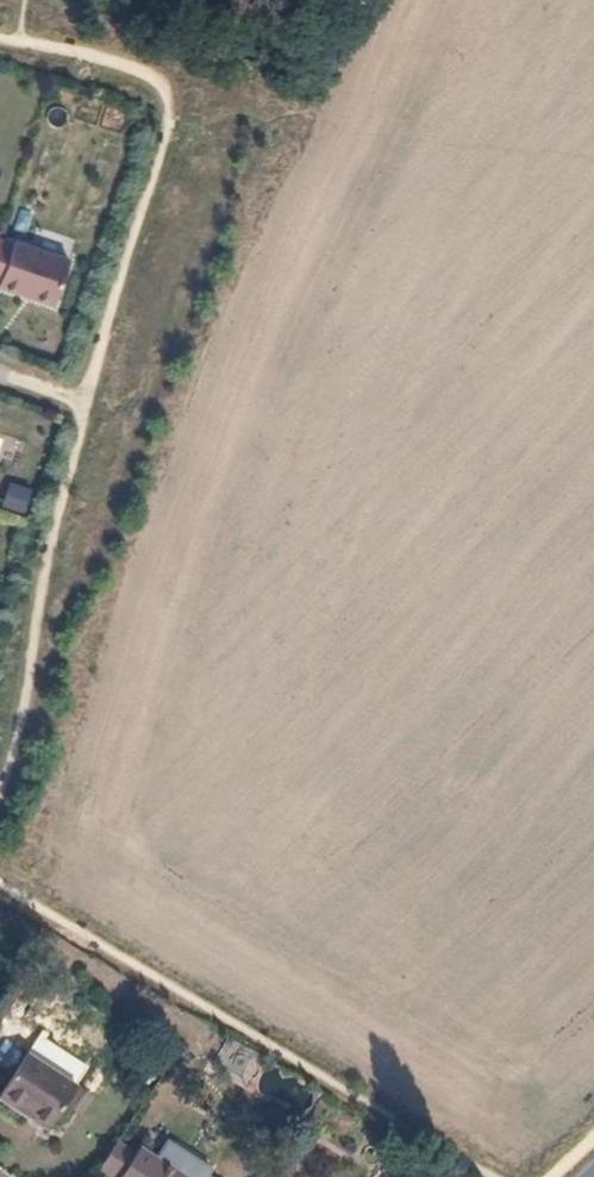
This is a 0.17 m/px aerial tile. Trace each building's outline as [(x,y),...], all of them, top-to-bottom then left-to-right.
[(47,307),(63,262),(9,244),(8,247),(0,244),(0,290),(47,307)] [(2,504),(25,512),(33,487),(10,480),(2,504)] [(25,1059),(0,1096),(0,1102),(47,1133),(74,1091),(25,1059)] [(98,1171),(106,1176),(207,1176),(210,1171),(180,1153),(178,1146),(172,1143),(167,1145),(155,1164),(137,1152),(134,1157),(114,1145),(98,1171)]
